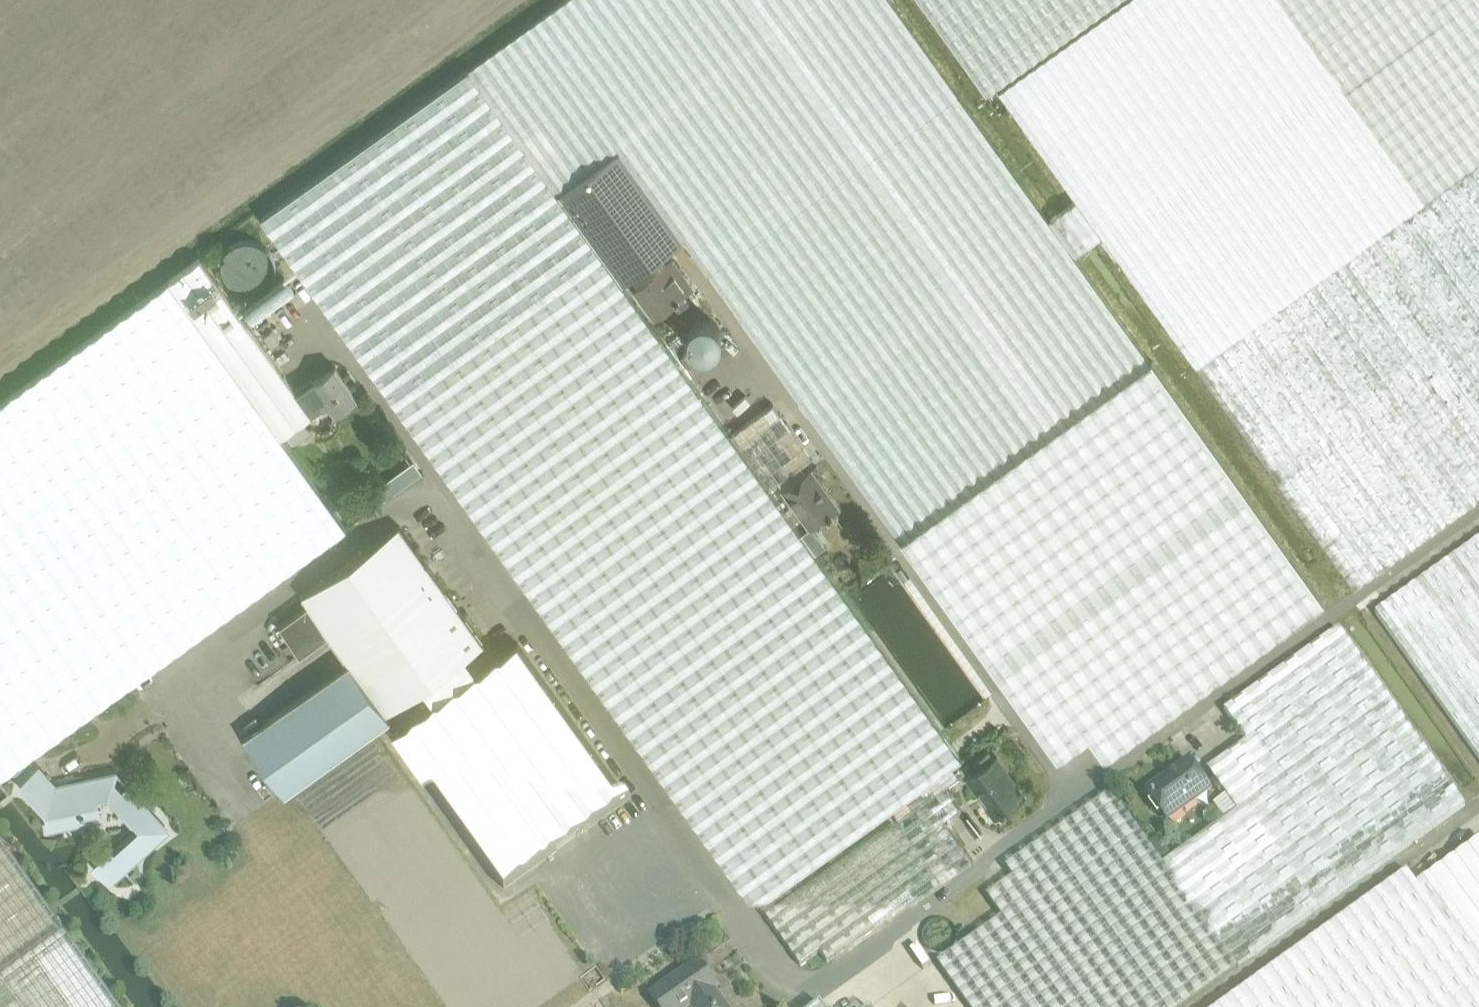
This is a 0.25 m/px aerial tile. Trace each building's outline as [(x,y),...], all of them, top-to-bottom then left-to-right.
[(730,433),(673,355),(652,325),(622,281),(560,192),(615,153),(677,242),(899,542),(1150,363),(1098,291),(1073,256),(1084,248),(1059,212),(1048,219),(1042,210),(913,31),(890,0),(558,0),(551,5),(265,210),(259,215),(362,357),(632,733),(635,739),(754,906),(962,758),(843,592),(768,486),(811,457),(772,403),(730,433)] [(986,94),(1118,0),(919,0),(986,94)] [(1059,212),(1084,248),(1101,236),(1192,361),(1478,156),(1478,0),(1127,0),(999,91),(1076,199),(1059,212)] [(622,281),(629,277),(660,255),(677,242),(615,153),(560,192),(622,281)] [(1192,361),(1278,480),(1276,482),(1354,589),(1478,499),(1478,156),(1192,361)] [(279,273),(277,264),(275,259),(272,256),(268,252),(265,250),(261,248),(255,247),(250,246),(243,248),(240,250),(235,253),(232,256),(229,261),(227,265),(226,271),(226,275),(227,280),(229,285),(232,290),(235,293),(239,296),(244,298),(250,299),(254,299),(261,298),(265,296),(271,292),(274,288),(277,283),(278,278),(279,273)] [(666,263),(660,255),(629,277),(654,312),(691,286),(672,259),(666,263)] [(311,413),(307,407),(297,393),(199,258),(170,279),(280,435),(311,413)] [(345,527),(280,435),(170,279),(169,279),(157,287),(131,306),(129,307),(97,331),(65,355),(33,378),(0,402),(0,774),(345,527)] [(266,337),(274,349),(281,343),(273,332),(266,337)] [(690,348),(680,355),(687,363),(696,357),(690,348)] [(334,367),(297,393),(307,407),(323,396),(335,413),(356,398),(334,367)] [(1324,610),(1153,369),(903,547),(1058,764),(1090,742),(1105,764),(1324,610)] [(808,527),(837,509),(825,492),(823,493),(808,471),(806,473),(800,465),(777,480),(808,527)] [(327,471),(317,478),(325,488),(335,480),(327,471)] [(395,475),(376,488),(385,500),(403,486),(395,475)] [(348,661),(243,737),(283,793),(389,718),(385,713),(421,687),(430,700),(389,729),(501,889),(629,797),(517,643),(501,655),(476,673),(472,668),(464,656),(481,644),(460,614),(455,606),(426,565),(417,551),(405,534),(398,525),(300,595),(307,605),(328,633),(348,661)] [(1373,614),(1478,762),(1478,539),(1373,614)] [(307,605),(280,625),(289,636),(301,653),(328,633),(307,605)] [(1228,800),(1237,812),(1163,865),(1110,791),(1006,865),(1014,876),(986,896),(1002,916),(937,962),(970,1006),(1186,1006),(1464,807),(1337,630),(1223,711),(1246,743),(1208,770),(1228,800)] [(1003,808),(1022,795),(996,758),(967,778),(986,805),(985,806),(993,817),(1005,809),(1003,808)] [(1167,822),(1210,791),(1188,760),(1145,791),(1167,822)] [(19,784),(39,807),(41,812),(44,811),(47,828),(97,817),(94,801),(104,798),(130,829),(89,864),(105,882),(164,831),(126,787),(119,793),(110,783),(114,774),(114,773),(113,772),(53,785),(37,767),(19,784)] [(959,806),(944,786),(763,917),(799,968),(818,955),(826,965),(973,861),(942,818),(959,806)] [(1430,875),(1469,929),(1478,922),(1478,841),(1430,875)] [(0,842),(0,1006),(119,1006),(0,842)] [(1219,1006),(1478,1006),(1478,922),(1469,929),(1430,875),(1415,886),(1406,873),(1219,1006)] [(954,935),(954,934),(952,928),(949,924),(944,920),(939,918),(933,919),(927,922),(923,928),(922,934),(923,940),(926,945),(931,949),(936,950),(942,950),(948,946),(952,941),(954,935)] [(709,985),(713,983),(698,962),(650,997),(657,1006),(725,1006),(709,985)]
